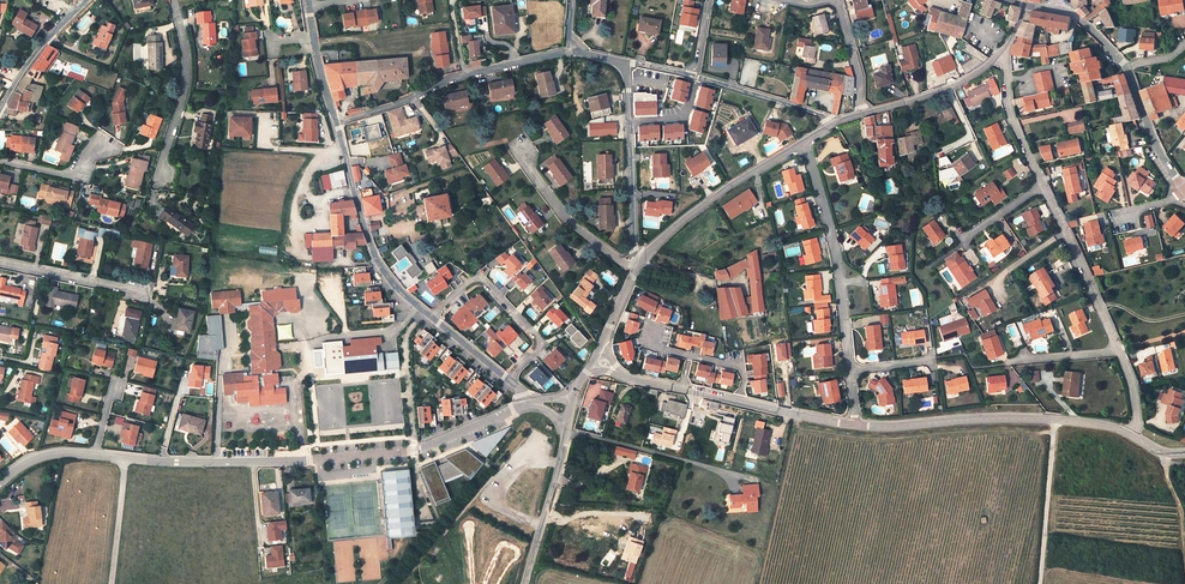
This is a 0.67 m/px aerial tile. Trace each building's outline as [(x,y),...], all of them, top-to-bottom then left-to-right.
[(137,12),(147,9),(150,8),(148,1),(143,2),(142,0),(131,0),(134,12),(137,12)] [(417,4),(415,4),(417,15),(430,13),(428,0),(417,0),(417,4)] [(589,4),(593,5),(592,16),(602,17),(604,0),(589,0),(589,4)] [(692,2),(682,0),(679,20),(683,21),(682,27),(693,29),(694,22),(693,20),(694,17),(695,17),(697,11),(691,9),(692,2)] [(729,3),(727,15),(739,17),(742,0),(729,0),(729,3)] [(866,8),(863,9),(860,0),(848,0),(847,0),(851,12),(852,12),(852,15),(854,24),(855,24),(858,26),(860,23),(864,17),(868,20),(869,19),(869,18),(866,8)] [(910,1),(918,9),(917,10),(920,14),(924,9),(921,6),(926,0),(911,0),(911,1),(910,1)] [(986,17),(989,6),(995,7),(996,2),(989,0),(981,0),(978,9),(976,13),(986,17)] [(1106,4),(1101,5),(1100,0),(1090,0),(1091,5),(1087,8),(1084,4),(1087,2),(1086,0),(1069,0),(1073,9),(1079,15),(1084,19),(1097,11),(1104,26),(1113,24),(1106,4)] [(1172,11),(1184,9),(1184,0),(1157,0),(1159,14),(1167,13),(1166,10),(1171,9),(1172,11)] [(886,16),(881,1),(877,2),(882,18),(886,16)] [(3,4),(2,15),(11,15),(13,3),(3,2),(3,4)] [(937,10),(935,10),(928,31),(956,39),(967,5),(958,3),(953,16),(951,24),(935,19),(937,10)] [(1002,19),(1006,20),(1011,22),(1015,8),(1005,5),(1002,19)] [(477,6),(461,8),(462,19),(478,17),(478,16),(484,16),(484,7),(477,8),(477,6)] [(509,34),(509,24),(511,24),(510,7),(491,9),(493,36),(509,34)] [(921,29),(928,31),(935,10),(926,7),(923,14),(926,16),(921,29)] [(45,24),(32,17),(35,12),(28,9),(20,23),(27,26),(25,29),(38,36),(45,24)] [(363,12),(363,10),(356,11),(358,26),(365,25),(365,23),(375,22),(373,10),(363,12)] [(937,10),(935,19),(951,24),(953,16),(937,10)] [(358,26),(356,11),(349,12),(349,14),(340,15),(342,27),(351,26),(352,27),(358,26)] [(1026,13),(1021,21),(1033,24),(1041,25),(1043,13),(1032,11),(1026,13)] [(204,12),(193,14),(195,24),(200,24),(203,41),(215,39),(211,20),(206,21),(204,12)] [(1047,13),(1043,13),(1041,25),(1048,27),(1066,30),(1068,17),(1063,16),(1047,13)] [(819,17),(808,21),(814,39),(821,37),(820,35),(824,34),(819,17)] [(646,35),(656,36),(658,22),(639,19),(638,25),(637,32),(646,33),(646,35)] [(896,42),(891,19),(887,19),(892,43),(896,42)] [(1029,44),(1033,24),(1021,21),(1014,36),(1017,36),(1016,41),(1029,44)] [(637,32),(638,25),(636,25),(634,34),(646,36),(646,35),(646,33),(637,32)] [(118,29),(111,27),(109,32),(105,30),(100,43),(98,43),(96,49),(108,54),(118,29)] [(1133,28),(1118,27),(1117,39),(1129,40),(1129,39),(1131,39),(1133,28)] [(1140,36),(1139,36),(1139,42),(1138,46),(1152,47),(1153,37),(1152,37),(1152,31),(1141,30),(1140,36)] [(752,48),(766,51),(768,42),(765,41),(767,33),(755,31),(752,48)] [(240,55),(252,55),(251,48),(249,48),(248,38),(251,38),(251,32),(249,32),(240,33),(238,33),(239,39),(236,39),(237,49),(240,49),(240,55)] [(443,44),(442,44),(441,34),(428,35),(429,45),(428,45),(430,59),(431,59),(432,69),(445,68),(444,58),(445,57),(443,44)] [(470,35),(460,36),(461,43),(468,42),(469,57),(477,56),(478,55),(477,41),(471,42),(470,35)] [(793,49),(800,50),(801,47),(806,48),(807,42),(794,39),(793,49)] [(160,72),(160,47),(158,47),(158,40),(148,41),(148,46),(147,47),(148,72),(160,72)] [(1027,52),(1029,44),(1016,41),(1015,41),(1009,44),(1007,48),(1008,54),(1013,55),(1014,54),(1026,57),(1027,52)] [(1043,44),(1029,44),(1027,52),(1037,51),(1040,65),(1046,63),(1045,57),(1043,45),(1043,44)] [(1055,55),(1054,44),(1043,45),(1045,57),(1055,55)] [(724,45),(710,45),(710,66),(724,66),(724,45)] [(894,64),(897,73),(914,69),(911,58),(913,57),(909,46),(897,50),(901,63),(894,64)] [(798,64),(811,66),(813,56),(811,55),(812,50),(806,48),(801,47),(800,50),(798,64)] [(1094,57),(1089,58),(1088,56),(1087,47),(1067,52),(1070,63),(1072,70),(1073,75),(1077,74),(1078,78),(1081,78),(1082,83),(1089,81),(1095,80),(1098,79),(1099,79),(1096,68),(1094,57)] [(52,49),(48,53),(33,72),(43,75),(45,72),(49,65),(54,58),(60,53),(52,49)] [(970,49),(964,56),(976,64),(980,62),(982,59),(983,58),(970,49)] [(933,76),(944,70),(943,68),(950,64),(946,56),(927,64),(933,76)] [(404,60),(380,61),(350,64),(352,76),(355,87),(356,87),(359,97),(374,93),(378,87),(379,85),(380,84),(381,83),(383,82),(384,82),(388,81),(388,84),(393,83),(394,84),(400,84),(399,80),(406,79),(404,60)] [(332,103),(343,101),(342,96),(338,78),(352,76),(350,64),(322,67),(332,103)] [(874,75),(867,77),(871,90),(887,85),(883,72),(885,72),(883,67),(873,70),(874,75)] [(831,119),(834,119),(838,96),(842,78),(794,70),(788,104),(797,107),(802,90),(833,95),(828,117),(829,118),(831,119)] [(1046,70),(1029,74),(1034,94),(1044,92),(1050,90),(1046,70)] [(5,84),(8,76),(0,72),(0,92),(4,94),(8,86),(5,84)] [(33,72),(27,79),(33,81),(39,83),(43,75),(33,72)] [(1111,81),(1112,84),(1124,81),(1122,78),(1121,73),(1099,79),(1098,79),(1099,82),(1111,81)] [(300,74),(288,75),(290,93),(303,92),(300,74)] [(547,96),(544,84),(546,83),(544,74),(531,76),(535,98),(547,96)] [(1184,83),(1184,79),(1160,75),(1160,83),(1152,85),(1137,90),(1140,99),(1147,119),(1154,117),(1153,112),(1169,107),(1174,105),(1171,96),(1166,98),(1164,92),(1183,94),(1184,83)] [(352,76),(338,78),(342,96),(356,93),(355,87),(352,76)] [(844,79),(842,78),(838,96),(850,98),(851,90),(850,81),(850,80),(844,79)] [(28,91),(33,81),(27,79),(16,93),(16,94),(24,98),(28,91)] [(671,99),(686,103),(691,84),(676,80),(671,99)] [(36,87),(39,83),(33,81),(28,91),(37,95),(33,102),(42,106),(49,107),(50,99),(44,98),(46,90),(36,87)] [(484,86),(486,97),(498,95),(499,96),(510,93),(507,81),(484,86)] [(1084,104),(1100,100),(1098,93),(1092,94),(1089,81),(1082,83),(1080,83),(1084,104)] [(1128,94),(1124,81),(1112,84),(1114,89),(1098,93),(1100,100),(1104,99),(1116,97),(1128,94)] [(987,96),(992,95),(988,84),(965,93),(971,105),(988,98),(987,96)] [(696,106),(711,110),(716,91),(701,87),(699,93),(696,106)] [(112,117),(114,128),(125,126),(123,115),(124,114),(122,104),(127,94),(119,90),(112,106),(114,117),(112,117)] [(33,102),(37,95),(28,91),(24,98),(33,102)] [(250,106),(273,104),(272,91),(249,93),(249,101),(250,106)] [(1034,94),(1021,97),(1022,104),(1023,104),(1025,112),(1033,110),(1032,107),(1040,105),(1041,108),(1048,106),(1044,92),(1034,94)] [(442,109),(454,106),(454,108),(465,106),(462,93),(440,99),(442,109)] [(636,102),(656,102),(656,95),(651,95),(651,94),(646,94),(646,93),(635,93),(636,102)] [(9,109),(19,112),(28,115),(33,102),(24,98),(16,94),(9,109)] [(87,100),(79,94),(68,108),(77,115),(80,112),(81,113),(84,109),(82,108),(87,100)] [(603,108),(602,102),(604,101),(602,94),(585,99),(588,112),(603,108)] [(1137,119),(1128,94),(1116,97),(1121,116),(1111,118),(1113,125),(1116,124),(1125,122),(1132,120),(1137,119)] [(636,102),(636,115),(657,114),(656,102),(636,102)] [(943,116),(944,116),(950,113),(947,105),(939,109),(943,116)] [(397,108),(383,113),(390,133),(400,129),(401,131),(414,126),(411,117),(401,121),(397,108)] [(18,118),(19,112),(9,109),(9,116),(18,118)] [(346,118),(361,113),(360,110),(344,113),(344,118),(346,118)] [(689,130),(704,134),(709,114),(694,110),(693,116),(689,130)] [(955,122),(950,113),(944,116),(946,121),(949,119),(952,123),(955,122)] [(1170,127),(1177,134),(1184,124),(1184,116),(1181,113),(1170,127)] [(160,121),(149,117),(146,128),(142,127),(139,134),(153,140),(160,121)] [(861,121),(864,140),(869,139),(869,134),(873,133),(871,124),(870,118),(861,121)] [(208,120),(200,119),(198,128),(193,127),(192,136),(197,137),(194,151),(205,153),(209,129),(207,129),(208,120)] [(554,147),(565,138),(552,120),(543,127),(550,136),(547,138),(554,147)] [(225,121),(225,136),(230,136),(230,139),(241,139),(241,136),(247,136),(247,121),(225,121)] [(312,122),(299,122),(299,131),(301,131),(302,143),(314,143),(314,137),(312,137),(312,122)] [(725,133),(732,146),(745,138),(747,141),(754,137),(745,122),(725,133)] [(590,124),(590,136),(616,135),(616,129),(616,123),(590,124)] [(769,126),(763,124),(761,136),(773,139),(773,135),(778,136),(781,142),(789,137),(784,128),(780,127),(779,128),(775,127),(776,126),(770,125),(769,126)] [(1001,146),(996,135),(998,134),(993,124),(981,130),(991,151),(1001,146)] [(1074,124),(1063,127),(1065,135),(1076,133),(1074,124)] [(1113,125),(1110,125),(1108,126),(1106,126),(1103,127),(1108,148),(1109,148),(1110,151),(1112,151),(1112,152),(1114,152),(1124,150),(1122,145),(1123,144),(1122,140),(1120,140),(1118,132),(1116,124),(1113,125)] [(81,131),(66,125),(64,130),(77,136),(79,137),(81,131)] [(663,140),(683,139),(682,125),(677,125),(663,125),(663,140)] [(400,129),(390,133),(392,138),(416,130),(414,126),(401,131),(400,129)] [(638,141),(658,140),(657,126),(651,126),(638,127),(638,141)] [(373,128),(361,131),(363,143),(376,140),(373,128)] [(891,142),(888,129),(878,131),(873,133),(869,134),(869,139),(880,138),(882,146),(887,145),(891,144),(891,142)] [(77,136),(64,130),(63,133),(64,133),(56,153),(63,156),(66,157),(64,163),(68,165),(74,150),(72,149),(77,136)] [(363,143),(361,131),(358,131),(361,146),(376,143),(376,140),(363,143)] [(910,135),(911,137),(906,138),(897,141),(897,144),(899,155),(912,153),(911,148),(918,146),(917,141),(920,140),(921,140),(919,133),(910,135)] [(778,136),(773,135),(773,139),(775,139),(778,143),(781,142),(778,136)] [(11,138),(11,140),(9,150),(9,152),(16,153),(17,151),(27,153),(27,155),(34,156),(35,142),(11,138)] [(747,141),(745,138),(732,146),(734,149),(747,141)] [(874,145),(877,171),(879,170),(892,168),(890,160),(889,160),(887,145),(882,146),(880,138),(869,139),(870,145),(874,145)] [(1057,158),(1079,153),(1075,140),(1037,149),(1042,161),(1050,159),(1048,149),(1052,148),(1056,149),(1057,149),(1057,150),(1057,152),(1057,158)] [(440,147),(441,149),(446,162),(455,156),(446,144),(440,147)] [(428,149),(421,152),(424,158),(429,156),(432,158),(435,167),(437,166),(439,170),(448,167),(446,162),(441,149),(437,151),(436,149),(433,150),(429,152),(428,149)] [(967,160),(963,154),(948,164),(956,176),(969,167),(965,161),(967,160)] [(392,156),(385,157),(389,167),(393,166),(394,170),(382,174),(385,183),(405,177),(402,167),(400,168),(396,155),(392,156)] [(682,166),(688,176),(697,170),(698,172),(707,166),(700,155),(682,166)] [(649,157),(650,168),(652,168),(653,179),(666,179),(666,167),(662,167),(662,156),(649,157)] [(943,156),(935,159),(936,167),(943,165),(944,169),(936,171),(937,181),(956,176),(948,164),(943,156)] [(831,169),(834,168),(836,168),(839,178),(837,179),(839,184),(852,180),(845,157),(829,162),(831,169)] [(607,182),(606,170),(609,170),(608,159),(595,159),(596,182),(607,182)] [(546,170),(554,164),(552,160),(543,165),(546,170)] [(498,172),(491,162),(481,169),(494,188),(503,182),(496,173),(498,172)] [(545,170),(551,179),(553,178),(560,188),(570,182),(556,162),(554,164),(546,170),(545,170)] [(145,176),(147,168),(141,166),(131,164),(125,191),(138,194),(143,176),(145,176)] [(348,170),(351,185),(356,184),(357,180),(355,168),(348,170)] [(1060,171),(1064,185),(1066,196),(1072,195),(1078,193),(1073,168),(1060,171)] [(1138,187),(1147,193),(1153,183),(1144,177),(1146,174),(1137,168),(1133,173),(1135,174),(1128,186),(1135,191),(1136,189),(1138,187)] [(1006,181),(1014,176),(1009,169),(1002,174),(1006,181)] [(1094,198),(1101,202),(1105,196),(1108,198),(1111,192),(1109,190),(1111,187),(1110,186),(1113,182),(1109,180),(1112,175),(1102,169),(1091,187),(1098,192),(1094,198)] [(499,170),(498,172),(496,173),(503,182),(506,180),(499,170)] [(699,174),(698,172),(697,170),(688,176),(690,179),(699,174)] [(787,186),(789,192),(793,195),(800,193),(799,190),(802,187),(800,182),(797,183),(795,178),(794,178),(792,171),(782,174),(785,186),(787,186)] [(347,185),(345,173),(323,177),(326,190),(347,185)] [(11,181),(1,178),(0,177),(0,191),(3,192),(3,196),(12,198),(14,188),(10,187),(11,181)] [(405,177),(385,183),(386,186),(406,179),(405,177)] [(560,188),(553,178),(551,179),(550,180),(557,190),(560,188)] [(990,184),(974,195),(982,205),(989,201),(993,206),(1004,198),(1000,192),(997,194),(994,190),(990,184)] [(1066,196),(1064,185),(1061,186),(1064,200),(1073,198),(1072,195),(1066,196)] [(72,207),(75,194),(70,193),(70,192),(62,191),(61,191),(50,189),(49,190),(43,189),(41,199),(47,201),(48,199),(57,202),(57,203),(67,205),(66,210),(71,211),(72,207)] [(357,193),(359,203),(369,201),(368,193),(367,192),(357,193)] [(735,201),(722,209),(728,219),(740,211),(742,214),(745,213),(749,211),(751,208),(749,205),(755,202),(748,192),(742,196),(744,198),(736,203),(735,201)] [(980,207),(982,205),(974,195),(972,197),(980,207)] [(115,217),(117,205),(98,201),(99,198),(89,196),(87,204),(96,207),(95,213),(115,217)] [(445,219),(441,196),(419,201),(423,223),(445,219)] [(374,200),(369,201),(359,203),(360,213),(361,219),(365,218),(378,216),(376,207),(374,200)] [(796,208),(804,206),(802,200),(794,203),(796,208)] [(328,235),(341,235),(339,217),(349,216),(350,222),(356,221),(350,203),(326,204),(328,235)] [(642,214),(656,216),(656,215),(667,217),(668,205),(658,203),(657,205),(657,206),(652,206),(644,204),(642,214)] [(173,214),(175,212),(167,206),(158,217),(165,223),(167,222),(181,232),(187,225),(173,214)] [(801,232),(813,228),(811,222),(810,223),(805,206),(804,206),(796,208),(794,209),(797,219),(794,220),(796,227),(799,226),(801,232)] [(537,229),(530,219),(531,218),(525,209),(514,217),(528,236),(537,229)] [(1027,239),(1038,233),(1035,226),(1036,226),(1033,220),(1035,219),(1036,218),(1032,210),(1020,216),(1027,230),(1024,231),(1027,239)] [(609,233),(608,221),(610,221),(610,211),(608,211),(598,211),(597,211),(598,234),(609,233)] [(740,211),(728,219),(730,222),(742,214),(740,211)] [(1152,215),(1145,216),(1147,228),(1154,226),(1152,215)] [(533,217),(531,218),(530,219),(537,229),(540,227),(533,217)] [(1170,238),(1182,226),(1181,225),(1175,218),(1174,217),(1161,228),(1170,238)] [(42,229),(53,231),(54,220),(45,218),(42,229)] [(933,244),(943,237),(931,221),(920,228),(926,238),(928,237),(933,244)] [(1095,238),(1094,234),(1098,233),(1095,222),(1083,225),(1085,236),(1084,237),(1087,248),(1098,245),(1097,237),(1095,238)] [(37,233),(38,227),(31,225),(30,230),(28,230),(23,248),(25,249),(24,253),(36,256),(37,252),(35,251),(40,234),(37,233)] [(849,239),(855,245),(857,244),(864,251),(873,243),(865,235),(864,236),(858,230),(849,239)] [(105,242),(106,233),(99,231),(98,237),(94,236),(93,239),(105,242)] [(93,239),(94,236),(78,232),(77,239),(80,240),(81,241),(76,258),(89,262),(94,244),(93,243),(93,239)] [(352,246),(351,234),(341,235),(328,235),(329,247),(352,246)] [(351,234),(352,246),(358,246),(365,246),(360,234),(351,234)] [(329,247),(328,235),(308,236),(309,248),(329,247)] [(1002,235),(999,236),(1006,247),(1009,246),(1002,235)] [(999,252),(1006,247),(999,236),(992,241),(983,247),(990,258),(999,252)] [(1122,242),(1125,253),(1142,248),(1139,237),(1122,242)] [(802,245),(806,258),(808,267),(820,264),(818,255),(819,254),(815,242),(802,245)] [(152,248),(133,244),(131,250),(138,252),(134,269),(147,272),(152,248)] [(864,251),(857,244),(855,245),(862,253),(864,251)] [(309,248),(309,263),(330,262),(329,247),(309,248)] [(400,248),(390,256),(396,264),(404,259),(405,260),(405,259),(410,267),(411,268),(404,274),(410,282),(420,275),(413,266),(415,265),(407,255),(406,257),(400,248)] [(889,273),(897,272),(897,270),(902,270),(901,262),(900,262),(899,257),(898,248),(885,250),(887,260),(890,260),(890,265),(889,265),(889,273)] [(568,269),(561,258),(562,257),(557,249),(546,257),(559,276),(568,269)] [(953,280),(956,278),(961,286),(968,282),(967,280),(971,277),(968,272),(967,273),(965,270),(966,269),(966,268),(963,264),(961,265),(953,254),(941,262),(946,267),(945,268),(953,280)] [(565,256),(562,257),(561,258),(568,269),(572,266),(565,256)] [(500,257),(492,262),(497,269),(499,267),(503,272),(502,273),(501,275),(504,278),(505,279),(515,272),(506,260),(503,262),(500,257)] [(749,307),(750,317),(761,315),(755,276),(752,257),(738,263),(724,270),(723,270),(727,280),(742,269),(749,307)] [(535,259),(526,265),(528,269),(538,263),(535,259)] [(423,265),(429,275),(438,270),(432,260),(423,265)] [(193,265),(177,261),(175,271),(180,273),(178,282),(188,284),(193,265)] [(441,269),(433,274),(436,279),(423,287),(429,298),(443,290),(440,284),(447,280),(441,269)] [(712,280),(713,281),(727,280),(723,270),(717,271),(713,271),(713,273),(711,275),(712,280)] [(1040,270),(1028,278),(1033,285),(1031,286),(1040,300),(1041,300),(1045,305),(1053,300),(1049,294),(1051,294),(1049,290),(1052,288),(1040,270)] [(365,271),(353,272),(354,277),(353,277),(354,284),(353,284),(353,289),(374,287),(374,282),(369,283),(368,276),(365,276),(365,271)] [(519,272),(508,282),(519,293),(532,281),(524,273),(522,275),(519,272)] [(805,280),(807,294),(808,303),(813,302),(820,301),(819,292),(820,292),(818,278),(805,280)] [(961,286),(956,278),(953,280),(959,288),(961,286)] [(583,315),(588,308),(582,304),(585,299),(584,298),(589,290),(588,289),(591,286),(583,279),(580,283),(581,284),(567,302),(583,315)] [(877,289),(879,300),(881,300),(883,309),(895,308),(891,286),(890,280),(882,282),(879,282),(880,288),(877,289)] [(9,289),(10,283),(4,282),(1,299),(24,305),(23,310),(27,311),(31,297),(26,295),(27,293),(9,289)] [(61,294),(62,290),(53,288),(49,308),(58,310),(58,306),(80,311),(80,307),(78,307),(80,298),(61,294)] [(376,289),(364,291),(364,295),(361,296),(362,303),(361,303),(362,307),(366,307),(382,305),(382,301),(377,301),(376,289)] [(537,289),(527,298),(531,302),(530,304),(532,306),(533,308),(537,312),(547,303),(539,295),(541,293),(537,289)] [(744,318),(743,308),(741,308),(736,291),(713,291),(717,323),(744,318)] [(275,397),(275,393),(274,378),(269,379),(268,374),(274,373),(278,371),(276,357),(271,354),(270,332),(267,329),(266,324),(277,312),(282,312),(287,317),(295,316),(297,314),(296,304),(293,305),(292,294),(280,294),(279,292),(275,292),(273,295),(260,296),(260,304),(258,307),(256,309),(247,310),(248,323),(246,325),(246,334),(249,335),(250,341),(247,343),(247,348),(248,348),(248,353),(247,354),(248,377),(264,376),(265,379),(262,379),(262,381),(254,381),(254,380),(239,381),(238,376),(219,377),(221,396),(230,396),(230,393),(233,392),(234,405),(246,404),(246,409),(270,407),(270,397),(275,397)] [(972,306),(981,319),(992,311),(979,292),(963,303),(967,310),(972,306)] [(650,293),(648,297),(658,301),(660,297),(650,293)] [(210,297),(211,311),(218,311),(219,310),(222,313),(231,312),(247,310),(256,309),(258,307),(256,306),(238,308),(237,295),(210,297)] [(468,301),(460,309),(468,316),(472,312),(475,315),(483,307),(475,298),(473,300),(470,303),(468,301)] [(635,300),(632,312),(649,317),(652,308),(654,301),(649,298),(647,304),(635,300)] [(382,305),(366,307),(367,312),(368,312),(369,318),(377,318),(378,323),(390,321),(389,317),(384,317),(383,310),(388,310),(387,305),(382,305)] [(658,310),(652,308),(649,317),(655,319),(653,324),(663,327),(667,315),(657,312),(658,310)] [(451,319),(447,323),(456,333),(463,327),(466,331),(474,323),(468,316),(460,309),(452,316),(453,318),(452,319),(451,319)] [(971,321),(977,318),(971,309),(965,312),(971,321)] [(143,314),(129,311),(128,318),(132,319),(131,322),(128,321),(124,343),(136,345),(143,314)] [(549,311),(542,318),(554,330),(563,322),(555,312),(552,315),(549,311)] [(193,316),(179,312),(175,327),(178,328),(177,331),(185,333),(189,334),(193,316)] [(816,324),(815,324),(817,336),(828,335),(827,323),(828,323),(827,312),(815,314),(816,324)] [(1075,339),(1087,334),(1083,324),(1085,323),(1081,312),(1068,317),(1072,328),(1070,329),(1075,339)] [(203,318),(205,337),(195,337),(195,352),(212,353),(212,351),(216,351),(220,350),(217,317),(203,318)] [(633,319),(625,317),(619,336),(624,338),(631,336),(634,328),(630,327),(633,319)] [(885,318),(878,319),(879,328),(886,328),(885,318)] [(948,339),(965,333),(961,321),(936,331),(941,344),(949,341),(948,339)] [(1044,336),(1052,333),(1048,321),(1040,324),(1039,321),(1025,326),(1028,334),(1029,338),(1043,334),(1044,336)] [(292,325),(278,325),(278,339),(293,339),(292,325)] [(10,342),(10,340),(20,342),(20,340),(27,341),(28,331),(21,330),(21,331),(0,327),(0,340),(10,342)] [(567,328),(561,334),(567,340),(576,349),(582,343),(567,328)] [(863,330),(865,344),(867,345),(868,353),(879,352),(877,329),(863,330)] [(495,334),(491,338),(496,343),(502,349),(513,339),(504,330),(497,337),(495,334)] [(185,333),(177,331),(175,331),(174,337),(184,339),(185,333)] [(419,331),(409,343),(418,350),(428,339),(424,336),(419,331)] [(486,349),(482,352),(489,360),(498,353),(492,347),(496,343),(491,338),(485,331),(481,335),(488,343),(484,347),(486,349)] [(995,347),(990,332),(980,336),(977,337),(985,362),(998,358),(995,347)] [(910,347),(921,346),(920,333),(898,336),(898,337),(899,347),(910,346),(910,347)] [(344,361),(345,374),(371,371),(377,371),(384,370),(383,353),(377,353),(377,346),(382,345),(381,337),(350,340),(351,346),(343,346),(344,361)] [(696,341),(676,337),(673,348),(684,351),(685,349),(693,351),(696,341)] [(696,337),(696,341),(693,351),(698,352),(698,354),(708,356),(711,344),(701,342),(701,338),(696,337)] [(64,342),(53,339),(52,345),(50,344),(48,349),(54,350),(53,355),(52,355),(49,362),(57,364),(58,358),(62,358),(65,348),(63,347),(64,342)] [(431,342),(428,339),(418,350),(414,355),(418,358),(419,357),(424,362),(429,355),(433,358),(440,349),(437,346),(434,350),(428,345),(431,342)] [(576,349),(567,340),(565,342),(574,351),(576,349)] [(342,341),(322,343),(325,375),(345,374),(344,361),(343,346),(342,341)] [(626,345),(614,348),(618,361),(622,366),(628,364),(629,358),(628,354),(627,355),(626,351),(627,351),(626,345)] [(129,349),(128,356),(137,357),(138,350),(129,349)] [(816,359),(815,360),(816,372),(828,371),(827,362),(826,362),(826,359),(829,358),(828,349),(815,350),(816,359)] [(115,356),(105,353),(96,350),(93,362),(102,365),(102,367),(111,370),(115,356)] [(212,353),(195,352),(195,360),(216,361),(216,351),(212,351),(212,353)] [(443,351),(436,360),(439,363),(434,370),(439,374),(439,375),(442,378),(456,361),(452,358),(449,362),(444,358),(447,354),(443,351)] [(1160,357),(1156,358),(1159,374),(1171,371),(1167,351),(1160,353),(1160,357)] [(398,353),(386,354),(387,368),(393,368),(400,367),(398,353)] [(551,353),(539,365),(548,375),(560,363),(551,353)] [(1143,365),(1136,366),(1139,377),(1152,374),(1148,358),(1144,359),(1144,361),(1145,364),(1143,365)] [(760,359),(743,362),(744,369),(751,367),(751,371),(750,372),(751,380),(763,378),(760,359)] [(134,373),(143,375),(144,373),(151,375),(154,365),(137,360),(134,373)] [(459,364),(456,361),(442,378),(446,381),(447,380),(452,384),(457,378),(461,381),(468,372),(465,369),(462,372),(456,368),(459,364)] [(657,366),(642,362),(639,373),(655,377),(657,366)] [(662,367),(657,366),(655,377),(660,378),(661,374),(672,377),(675,365),(664,362),(662,367)] [(193,365),(192,374),(189,374),(188,386),(202,387),(202,378),(209,379),(210,367),(193,365)] [(532,370),(523,379),(528,386),(530,384),(536,390),(543,383),(543,382),(547,378),(537,367),(533,372),(532,370)] [(0,368),(0,381),(10,384),(13,380),(15,372),(0,368)] [(706,374),(694,371),(692,381),(704,384),(703,387),(709,389),(710,386),(711,378),(706,377),(706,374)] [(1026,383),(1034,382),(1034,373),(1025,374),(1026,383)] [(467,386),(462,393),(467,397),(470,400),(484,384),(480,381),(477,385),(472,381),(475,377),(471,374),(464,383),(467,386)] [(1071,398),(1073,389),(1075,389),(1077,376),(1062,374),(1059,397),(1071,398)] [(718,380),(711,378),(710,386),(727,390),(730,379),(719,376),(718,380)] [(46,380),(32,377),(31,383),(29,383),(27,392),(28,393),(27,403),(36,404),(40,385),(45,385),(46,380)] [(763,378),(751,380),(752,386),(751,387),(753,399),(764,397),(762,385),(764,385),(763,378)] [(528,386),(523,379),(520,382),(526,388),(528,386)] [(945,397),(964,392),(962,379),(952,382),(952,383),(942,385),(945,397)] [(80,399),(85,383),(73,380),(69,396),(67,395),(65,401),(78,405),(79,399),(80,399)] [(983,394),(991,393),(992,394),(1002,393),(1001,380),(982,382),(983,394)] [(900,397),(922,394),(920,382),(909,383),(909,385),(899,386),(900,397)] [(887,408),(885,394),(887,393),(879,383),(874,387),(867,385),(865,392),(872,395),(875,399),(877,409),(887,408)] [(484,384),(470,400),(474,403),(475,403),(480,407),(485,401),(489,404),(496,395),(493,392),(490,395),(485,391),(488,387),(484,384)] [(825,408),(838,405),(834,384),(821,387),(823,397),(825,408)] [(823,397),(821,387),(814,388),(816,398),(823,397)] [(145,419),(152,393),(140,389),(133,415),(145,419)] [(1163,415),(1163,423),(1168,422),(1168,425),(1175,424),(1174,417),(1180,402),(1177,401),(1179,396),(1166,391),(1164,396),(1161,394),(1158,403),(1166,406),(1163,415)] [(281,393),(275,393),(275,397),(270,397),(270,407),(281,406),(281,393)] [(587,402),(585,408),(583,413),(584,414),(582,419),(594,423),(599,406),(605,407),(608,396),(595,393),(592,404),(587,402)] [(437,409),(433,409),(434,421),(438,420),(438,416),(445,415),(445,420),(450,419),(450,416),(448,401),(448,398),(443,399),(443,400),(437,400),(437,409)] [(460,400),(448,401),(450,416),(455,416),(462,415),(460,400)] [(661,408),(656,407),(654,414),(664,417),(663,418),(673,420),(673,423),(677,424),(681,408),(662,403),(661,408)] [(715,405),(707,404),(706,410),(714,412),(715,405)] [(620,408),(616,407),(611,423),(612,423),(610,428),(618,431),(625,410),(623,409),(620,408)] [(14,421),(15,414),(4,411),(2,418),(14,421)] [(418,412),(413,412),(415,433),(420,433),(419,428),(426,428),(427,432),(432,432),(430,420),(426,420),(425,412),(418,413),(418,412)] [(76,418),(61,413),(58,422),(52,420),(48,434),(70,441),(73,428),(68,426),(70,421),(75,422),(76,418)] [(203,423),(180,416),(176,428),(187,431),(186,434),(198,438),(203,423)] [(725,417),(723,423),(721,423),(719,432),(723,433),(721,442),(729,443),(735,419),(725,417)] [(29,446),(38,436),(23,423),(12,434),(20,442),(22,440),(29,446)] [(122,424),(120,431),(123,432),(122,437),(120,444),(121,446),(128,448),(131,446),(132,442),(141,444),(143,436),(139,435),(140,430),(135,428),(123,424),(122,424)] [(671,432),(659,429),(657,437),(649,436),(647,444),(665,449),(668,438),(669,439),(671,432)] [(767,436),(755,433),(749,456),(763,460),(765,452),(763,450),(767,436)] [(427,465),(419,468),(421,473),(418,474),(425,492),(429,491),(435,506),(450,500),(443,484),(442,481),(462,473),(464,475),(467,477),(480,462),(465,449),(443,458),(448,462),(436,467),(434,462),(427,465)] [(622,452),(613,450),(611,457),(620,459),(622,452)] [(629,462),(631,454),(622,452),(620,459),(629,462)] [(480,462),(467,477),(469,479),(483,463),(480,462)] [(643,471),(627,467),(625,476),(627,476),(623,492),(634,495),(638,479),(641,480),(643,471)] [(462,473),(442,481),(443,484),(464,475),(462,473)] [(291,490),(292,503),(309,501),(308,488),(291,490)] [(752,499),(755,498),(754,488),(740,490),(741,498),(726,500),(727,508),(729,508),(730,511),(739,510),(738,508),(743,507),(744,515),(754,514),(752,499)] [(277,491),(262,493),(264,515),(280,513),(277,491)] [(35,502),(21,505),(22,512),(25,512),(26,520),(22,521),(24,531),(42,527),(38,507),(36,507),(35,502)] [(11,536),(15,532),(3,520),(0,523),(0,530),(4,534),(2,536),(0,534),(0,535),(0,542),(6,549),(9,546),(16,551),(21,544),(15,540),(11,536)] [(287,520),(270,522),(270,527),(269,527),(270,540),(283,539),(282,529),(288,528),(287,520)] [(283,545),(272,546),(273,556),(271,556),(271,555),(267,556),(268,567),(285,565),(283,545)] [(638,549),(625,546),(622,554),(626,555),(624,560),(627,561),(622,576),(623,577),(622,580),(627,582),(638,549)]
